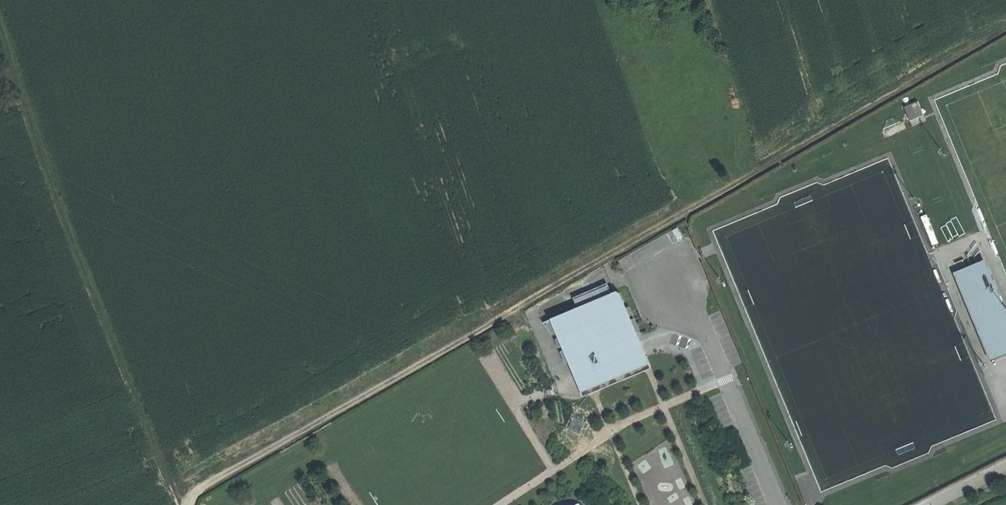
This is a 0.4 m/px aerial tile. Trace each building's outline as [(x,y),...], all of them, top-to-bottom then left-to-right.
[(913,119),(927,114),(921,100),(907,106),(913,119)] [(962,269),(990,335),(992,335),(1002,358),(1005,356),(1005,289),(992,256),(962,269)] [(621,275),(587,289),(588,290),(622,277),(621,275)] [(622,277),(588,290),(591,299),(564,310),(582,357),(586,358),(595,365),(593,366),(599,382),(648,362),(649,343),(646,345),(642,334),(653,329),(635,285),(634,285),(633,284),(632,284),(630,284),(629,284),(626,286),(622,277)] [(665,357),(653,329),(642,334),(646,345),(649,343),(648,362),(599,382),(601,387),(650,367),(665,357)]
